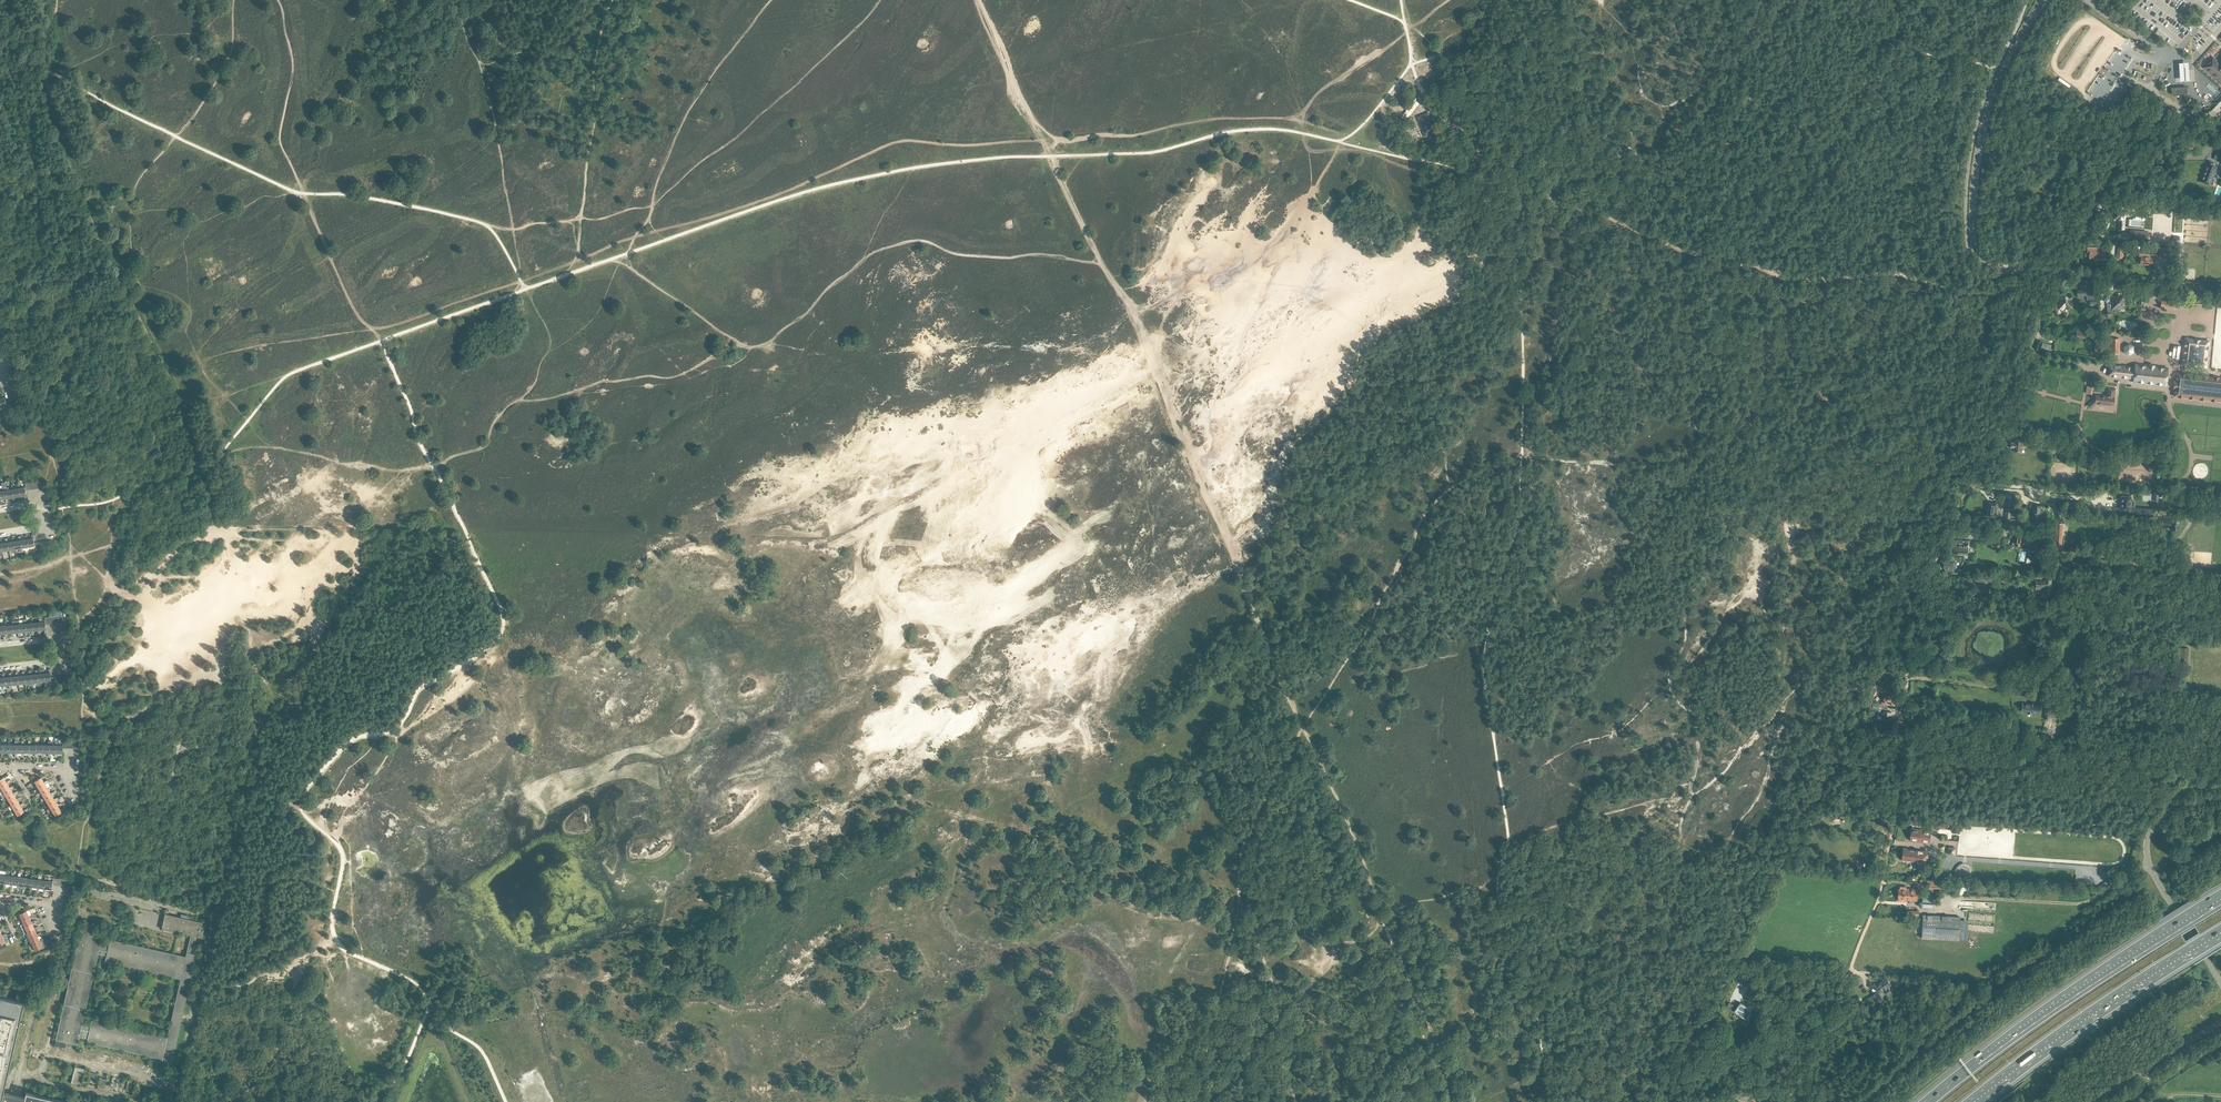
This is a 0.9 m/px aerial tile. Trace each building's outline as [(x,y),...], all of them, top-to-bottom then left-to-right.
[(2206,67),(2220,81),(2220,60),(2219,62),(2214,58),(2206,67)] [(2187,87),(2171,88),(2172,95),(2188,94),(2187,87)] [(1425,130),(1427,136),(1429,136),(1428,135),(1436,131),(1434,125),(1429,115),(1426,116),(1421,118),(1426,130),(1425,130)] [(2208,161),(2201,182),(2210,185),(2216,169),(2212,167),(2214,163),(2208,161)] [(2119,219),(2119,228),(2124,229),(2125,215),(2127,215),(2127,211),(2116,211),(2116,218),(2119,219)] [(2135,230),(2134,236),(2138,236),(2138,237),(2147,238),(2147,236),(2147,233),(2147,231),(2138,230),(2135,230)] [(2096,258),(2096,260),(2105,260),(2105,248),(2087,248),(2087,254),(2089,254),(2089,258),(2096,258)] [(2140,264),(2152,265),(2153,257),(2157,258),(2165,259),(2166,250),(2158,249),(2158,255),(2139,253),(2139,259),(2141,259),(2140,264)] [(2089,282),(2089,280),(2081,280),(2081,290),(2077,291),(2078,295),(2081,295),(2081,296),(2086,295),(2087,300),(2089,299),(2090,305),(2096,305),(2096,299),(2094,299),(2094,295),(2090,295),(2089,290),(2091,290),(2090,282),(2089,282)] [(2062,311),(2066,306),(2069,309),(2073,305),(2072,304),(2074,302),(2065,294),(2060,299),(2062,301),(2057,306),(2054,312),(2061,315),(2062,311)] [(2113,295),(2112,295),(2106,295),(2107,295),(2107,297),(2104,300),(2107,303),(2107,309),(2107,310),(2101,317),(2105,320),(2112,313),(2110,311),(2113,308),(2124,308),(2123,296),(2112,297),(2112,295),(2113,295)] [(2177,308),(2178,301),(2162,299),(2161,306),(2177,308)] [(2076,337),(2088,338),(2089,331),(2076,330),(2076,337)] [(2186,338),(2182,365),(2206,368),(2209,341),(2186,338)] [(2109,357),(2116,357),(2116,353),(2119,354),(2120,339),(2110,339),(2109,357)] [(2133,381),(2166,385),(2168,368),(2154,367),(2154,365),(2149,364),(2149,366),(2135,365),(2135,368),(2111,365),(2109,376),(2134,379),(2133,381)] [(2173,389),(2174,389),(2174,393),(2173,396),(2220,402),(2220,378),(2176,372),(2175,380),(2174,380),(2173,389)] [(2096,398),(2091,402),(2094,405),(2097,403),(2113,405),(2115,388),(2108,387),(2107,396),(2096,395),(2096,398)] [(2043,441),(2043,443),(2062,446),(2063,439),(2060,439),(2044,437),(2043,441)] [(2014,451),(2022,452),(2023,439),(2015,438),(2014,442),(2011,442),(2010,447),(2014,447),(2014,451)] [(20,496),(21,496),(25,495),(26,499),(28,499),(27,495),(26,495),(25,490),(27,490),(25,483),(23,484),(24,488),(18,488),(20,496)] [(0,491),(0,499),(1,499),(5,499),(6,502),(8,502),(8,498),(6,498),(5,491),(6,490),(6,487),(2,487),(3,491),(0,491)] [(18,488),(12,490),(13,497),(14,497),(18,496),(19,500),(21,500),(21,496),(20,496),(18,488)] [(12,490),(6,490),(5,491),(6,498),(8,498),(12,498),(13,501),(15,501),(14,497),(13,497),(12,490)] [(2155,508),(2135,507),(2131,507),(2131,500),(2131,496),(2122,496),(2121,509),(2129,510),(2129,512),(2155,514),(2155,508)] [(1996,513),(1997,513),(1998,502),(1995,502),(1995,503),(1988,502),(1987,516),(1996,517),(1996,513)] [(2006,509),(2005,519),(2010,519),(2010,517),(2016,517),(2016,515),(2016,507),(2016,503),(2010,503),(2009,506),(2010,507),(2011,507),(2011,509),(2009,509),(2006,509)] [(2042,508),(2041,508),(2041,505),(2032,504),(2031,517),(2040,518),(2040,513),(2042,513),(2042,512),(2043,509),(2042,508)] [(2139,523),(2157,524),(2158,517),(2139,516),(2139,523)] [(2170,529),(2179,530),(2180,518),(2171,518),(2171,520),(2163,519),(2163,517),(2158,517),(2157,524),(2171,525),(2170,529)] [(2063,523),(2056,523),(2054,554),(2061,554),(2063,523)] [(2119,537),(2120,537),(2119,540),(2127,541),(2127,539),(2128,539),(2129,531),(2121,529),(2119,537)] [(1994,532),(1992,544),(2004,546),(2005,540),(2000,539),(2001,533),(1994,532)] [(2012,542),(2012,545),(2015,545),(2020,546),(2022,533),(2017,532),(2016,536),(2013,535),(2012,542)] [(34,534),(32,534),(32,538),(28,539),(27,539),(28,547),(36,546),(35,543),(34,543),(34,538),(35,538),(34,534)] [(23,552),(23,548),(21,548),(20,540),(21,540),(21,536),(18,536),(19,540),(15,541),(14,541),(15,549),(16,549),(19,548),(20,552),(23,552)] [(17,553),(16,549),(15,549),(14,541),(15,541),(14,537),(12,537),(13,541),(8,542),(7,542),(8,550),(14,549),(14,553),(17,553)] [(1954,546),(1954,548),(1954,553),(1967,554),(1968,546),(1969,546),(1969,544),(1968,544),(1968,541),(1956,540),(1955,545),(1954,545),(1954,546)] [(2153,558),(2153,568),(2161,568),(2161,559),(2163,559),(2163,552),(2158,551),(2157,558),(2153,558)] [(2063,557),(2062,563),(2086,565),(2086,559),(2063,557)] [(2099,566),(2100,566),(2112,567),(2112,569),(2123,570),(2124,570),(2124,568),(2125,559),(2114,558),(2114,560),(2100,559),(2100,560),(2099,566)] [(1944,561),(1944,568),(1945,568),(1945,571),(1953,571),(1953,568),(1955,568),(1956,562),(1953,562),(1953,559),(1945,559),(1945,561),(1944,561)] [(2036,581),(2036,586),(2043,587),(2045,587),(2045,592),(2043,592),(2043,596),(2050,596),(2051,580),(2044,579),(2044,581),(2036,581)] [(19,632),(20,632),(25,631),(25,635),(27,635),(27,631),(26,631),(25,623),(26,623),(26,619),(19,620),(19,624),(18,624),(19,632)] [(29,623),(26,623),(25,623),(26,631),(27,631),(31,631),(32,635),(34,634),(34,630),(33,631),(32,623),(33,623),(32,619),(28,619),(29,623)] [(45,624),(46,624),(46,621),(38,622),(39,630),(40,630),(45,629),(45,633),(47,633),(47,629),(46,629),(45,624)] [(33,631),(34,630),(38,630),(39,634),(41,634),(40,630),(39,630),(38,622),(33,623),(32,623),(33,631)] [(13,633),(14,633),(18,632),(19,636),(21,636),(20,632),(19,632),(18,624),(12,625),(13,633)] [(6,634),(7,633),(11,633),(12,637),(14,636),(14,633),(13,633),(12,625),(5,625),(6,634)] [(2189,661),(2189,648),(2177,648),(2177,650),(2176,650),(2176,661),(2189,661)] [(45,681),(52,680),(52,677),(51,677),(51,673),(52,672),(51,668),(49,669),(49,672),(45,673),(44,673),(45,681)] [(19,687),(19,684),(18,684),(17,676),(18,676),(18,672),(16,672),(16,676),(12,677),(11,677),(11,685),(13,684),(17,684),(17,687),(19,687)] [(5,685),(9,685),(9,689),(13,688),(13,684),(11,685),(11,677),(12,677),(11,673),(9,673),(10,677),(5,677),(4,677),(5,685)] [(1875,684),(1866,703),(1872,704),(1880,706),(1887,707),(1888,703),(1889,704),(1895,706),(1895,705),(1896,704),(1896,702),(1897,699),(1896,698),(1895,698),(1893,697),(1893,696),(1892,696),(1888,695),(1886,694),(1884,699),(1882,698),(1881,702),(1881,704),(1878,703),(1876,702),(1876,703),(1872,703),(1874,698),(1877,691),(1882,693),(1884,687),(1876,684),(1875,684)] [(2023,703),(2022,712),(2039,714),(2040,705),(2023,703)] [(1873,705),(1873,708),(1877,709),(1877,710),(1878,710),(1877,715),(1880,715),(1882,715),(1881,721),(1890,722),(1891,715),(1891,712),(1887,711),(1888,707),(1873,705)] [(56,753),(55,753),(55,757),(57,757),(57,753),(63,753),(63,748),(63,745),(59,745),(59,741),(55,741),(55,745),(56,745),(56,753)] [(3,752),(2,752),(2,757),(4,757),(4,752),(8,752),(10,752),(10,745),(3,745),(3,752)] [(30,753),(28,753),(28,757),(30,757),(31,753),(35,753),(36,753),(36,745),(30,745),(30,753)] [(43,745),(36,745),(36,753),(35,753),(35,757),(37,757),(37,753),(42,753),(43,753),(43,745)] [(43,753),(42,753),(42,757),(44,757),(44,753),(48,753),(50,753),(50,745),(48,745),(43,745),(43,753)] [(4,777),(0,779),(0,786),(0,787),(7,783),(8,784),(11,782),(10,780),(7,782),(4,777)] [(44,782),(41,777),(34,781),(38,787),(45,783),(45,784),(49,782),(47,780),(44,782)] [(8,784),(7,783),(0,787),(3,790),(0,792),(0,794),(1,795),(4,793),(4,792),(11,788),(11,789),(15,787),(13,785),(10,787),(8,784)] [(48,788),(45,784),(45,783),(38,787),(41,793),(48,789),(49,789),(52,788),(51,786),(48,788)] [(14,793),(11,789),(11,788),(4,792),(4,793),(6,796),(3,798),(5,801),(8,799),(7,798),(14,794),(15,795),(18,793),(17,791),(14,793)] [(52,794),(52,795),(55,793),(54,791),(51,793),(49,789),(48,789),(41,793),(45,798),(52,794)] [(17,799),(15,795),(14,794),(7,798),(8,799),(11,804),(18,800),(18,801),(21,799),(20,797),(17,799)] [(54,799),(52,795),(52,794),(45,798),(48,804),(55,800),(55,801),(59,799),(58,797),(54,799)] [(21,806),(25,804),(24,803),(20,805),(18,801),(18,800),(11,804),(14,810),(21,806)] [(58,806),(59,807),(62,805),(61,803),(58,805),(55,801),(55,800),(48,804),(50,808),(47,810),(48,813),(52,811),(51,810),(58,806)] [(24,810),(21,806),(14,810),(18,816),(24,812),(25,812),(28,810),(27,808),(24,810)] [(61,810),(59,807),(58,806),(51,810),(52,811),(54,815),(51,817),(52,819),(55,817),(55,816),(62,812),(62,813),(66,811),(64,808),(61,810)] [(1912,828),(1910,840),(1929,843),(1930,830),(1912,828)] [(1947,854),(1948,854),(1955,855),(1956,848),(1956,847),(1949,846),(1948,846),(1948,847),(1947,854)] [(1904,848),(1903,854),(1926,857),(1927,851),(1904,848)] [(1925,863),(1926,857),(1903,854),(1902,859),(1925,863)] [(6,883),(10,884),(11,884),(13,876),(8,875),(9,872),(5,871),(5,875),(6,875),(5,883),(4,883),(3,887),(5,887),(6,883)] [(19,885),(24,886),(25,886),(26,878),(20,877),(21,873),(18,873),(18,877),(19,877),(18,885),(17,885),(16,888),(19,889),(19,885)] [(38,887),(37,887),(36,891),(38,892),(39,888),(43,888),(45,888),(46,880),(44,880),(41,880),(42,876),(42,875),(40,874),(40,876),(38,876),(38,879),(39,880),(38,887)] [(11,884),(10,884),(10,888),(12,888),(13,884),(17,885),(18,885),(19,877),(18,877),(13,876),(11,884)] [(46,888),(51,889),(52,884),(52,881),(48,881),(49,877),(45,876),(44,880),(46,880),(45,888),(43,888),(43,892),(45,892),(46,888)] [(26,886),(30,886),(31,887),(32,879),(26,878),(25,886),(24,886),(23,889),(25,890),(26,886)] [(32,887),(37,887),(38,887),(39,880),(38,879),(32,879),(31,887),(30,886),(30,890),(32,891),(32,887)] [(1930,888),(1943,889),(1944,882),(1930,881),(1921,880),(1921,884),(1930,884),(1930,885),(1930,888)] [(1958,884),(1957,895),(1966,895),(1966,885),(1958,884)] [(1899,889),(1899,893),(1917,894),(1918,889),(1906,888),(1907,886),(1900,886),(1899,889)] [(1916,900),(1917,894),(1899,893),(1898,898),(1899,898),(1899,901),(1905,901),(1905,900),(1906,900),(1916,900)] [(1922,907),(1932,908),(1933,896),(1923,895),(1922,907)] [(168,914),(169,909),(166,909),(162,929),(190,935),(187,952),(186,956),(110,939),(109,943),(101,942),(103,933),(81,928),(56,1039),(75,1044),(78,1044),(79,1037),(84,1038),(86,1039),(86,1038),(87,1038),(87,1042),(162,1059),(161,1063),(171,1065),(196,954),(190,953),(194,936),(202,938),(205,923),(168,914)] [(29,915),(27,910),(19,913),(22,920),(29,916),(30,918),(33,916),(32,914),(29,915)] [(1923,915),(1922,938),(1959,940),(1960,917),(1923,915)] [(31,922),(30,918),(29,916),(22,920),(24,926),(32,923),(32,924),(36,922),(35,920),(31,922)] [(34,928),(32,924),(32,923),(24,926),(26,930),(23,931),(24,934),(27,933),(27,932),(34,929),(35,930),(39,928),(38,926),(34,928)] [(37,934),(35,930),(34,929),(27,932),(27,933),(30,938),(37,935),(38,936),(41,934),(40,932),(37,934)] [(39,940),(38,936),(37,935),(30,938),(32,944),(40,941),(40,942),(44,940),(43,938),(39,940)] [(3,937),(3,936),(0,937),(0,944),(5,942),(6,943),(9,942),(8,939),(5,941),(3,937)] [(42,946),(40,942),(40,941),(32,944),(35,950),(42,947),(43,948),(46,947),(46,944),(42,946)] [(1885,978),(1875,986),(1880,993),(1883,991),(1885,993),(1889,989),(1888,987),(1891,984),(1885,978)] [(1877,991),(1871,996),(1876,1002),(1882,997),(1877,991)] [(26,1092),(25,1097),(16,1095),(3,1092),(24,1001),(0,996),(0,1101),(1,1101),(2,1096),(15,1099),(24,1100),(24,1101),(72,1101),(26,1092)] [(1741,1002),(1737,1007),(1730,1003),(1726,1009),(1730,1011),(1733,1007),(1735,1009),(1734,1009),(1739,1013),(1742,1015),(1740,1017),(1741,1017),(1742,1016),(1747,1018),(1749,1013),(1750,1014),(1751,1009),(1744,1005),(1744,1004),(1745,1004),(1741,1002)] [(1879,1012),(1882,1009),(1885,1007),(1882,1004),(1876,1009),(1879,1012)] [(1754,1024),(1752,1030),(1762,1033),(1764,1027),(1754,1024)] [(75,1066),(71,1082),(81,1084),(84,1068),(83,1071),(81,1071),(81,1068),(75,1066)] [(89,1079),(96,1080),(97,1074),(90,1072),(89,1079)]
